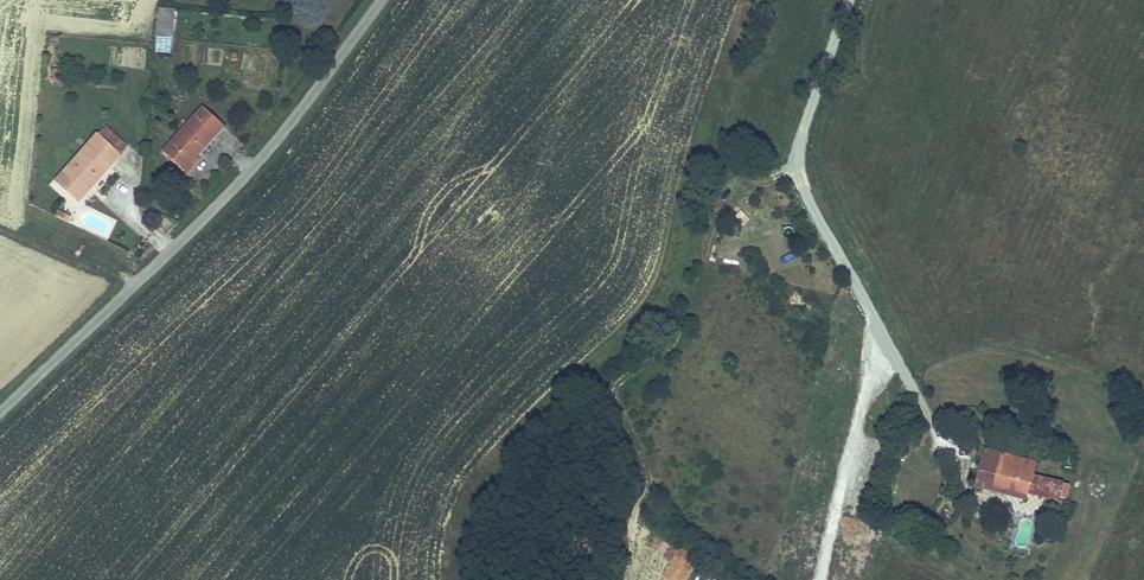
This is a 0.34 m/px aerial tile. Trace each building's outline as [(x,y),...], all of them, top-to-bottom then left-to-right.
[(179,6),(159,5),(156,50),(176,52),(179,6)] [(202,103),(161,149),(184,169),(198,154),(225,123),(202,103)] [(97,130),(53,178),(78,200),(129,145),(105,124),(98,131),(97,130)] [(198,154),(184,169),(188,173),(202,157),(198,154)] [(67,223),(71,216),(60,209),(55,215),(67,223)] [(1060,436),(1058,443),(1068,447),(1070,440),(1060,436)] [(1034,472),(1037,459),(985,445),(981,459),(974,485),(983,488),(983,486),(985,480),(1027,491),(1043,495),(1048,475),(1034,472)] [(1058,499),(1063,479),(1048,475),(1043,495),(1058,499)] [(1027,491),(985,480),(983,486),(1026,497),(1027,491)] [(1066,484),(1058,509),(1071,513),(1080,488),(1066,484)]
